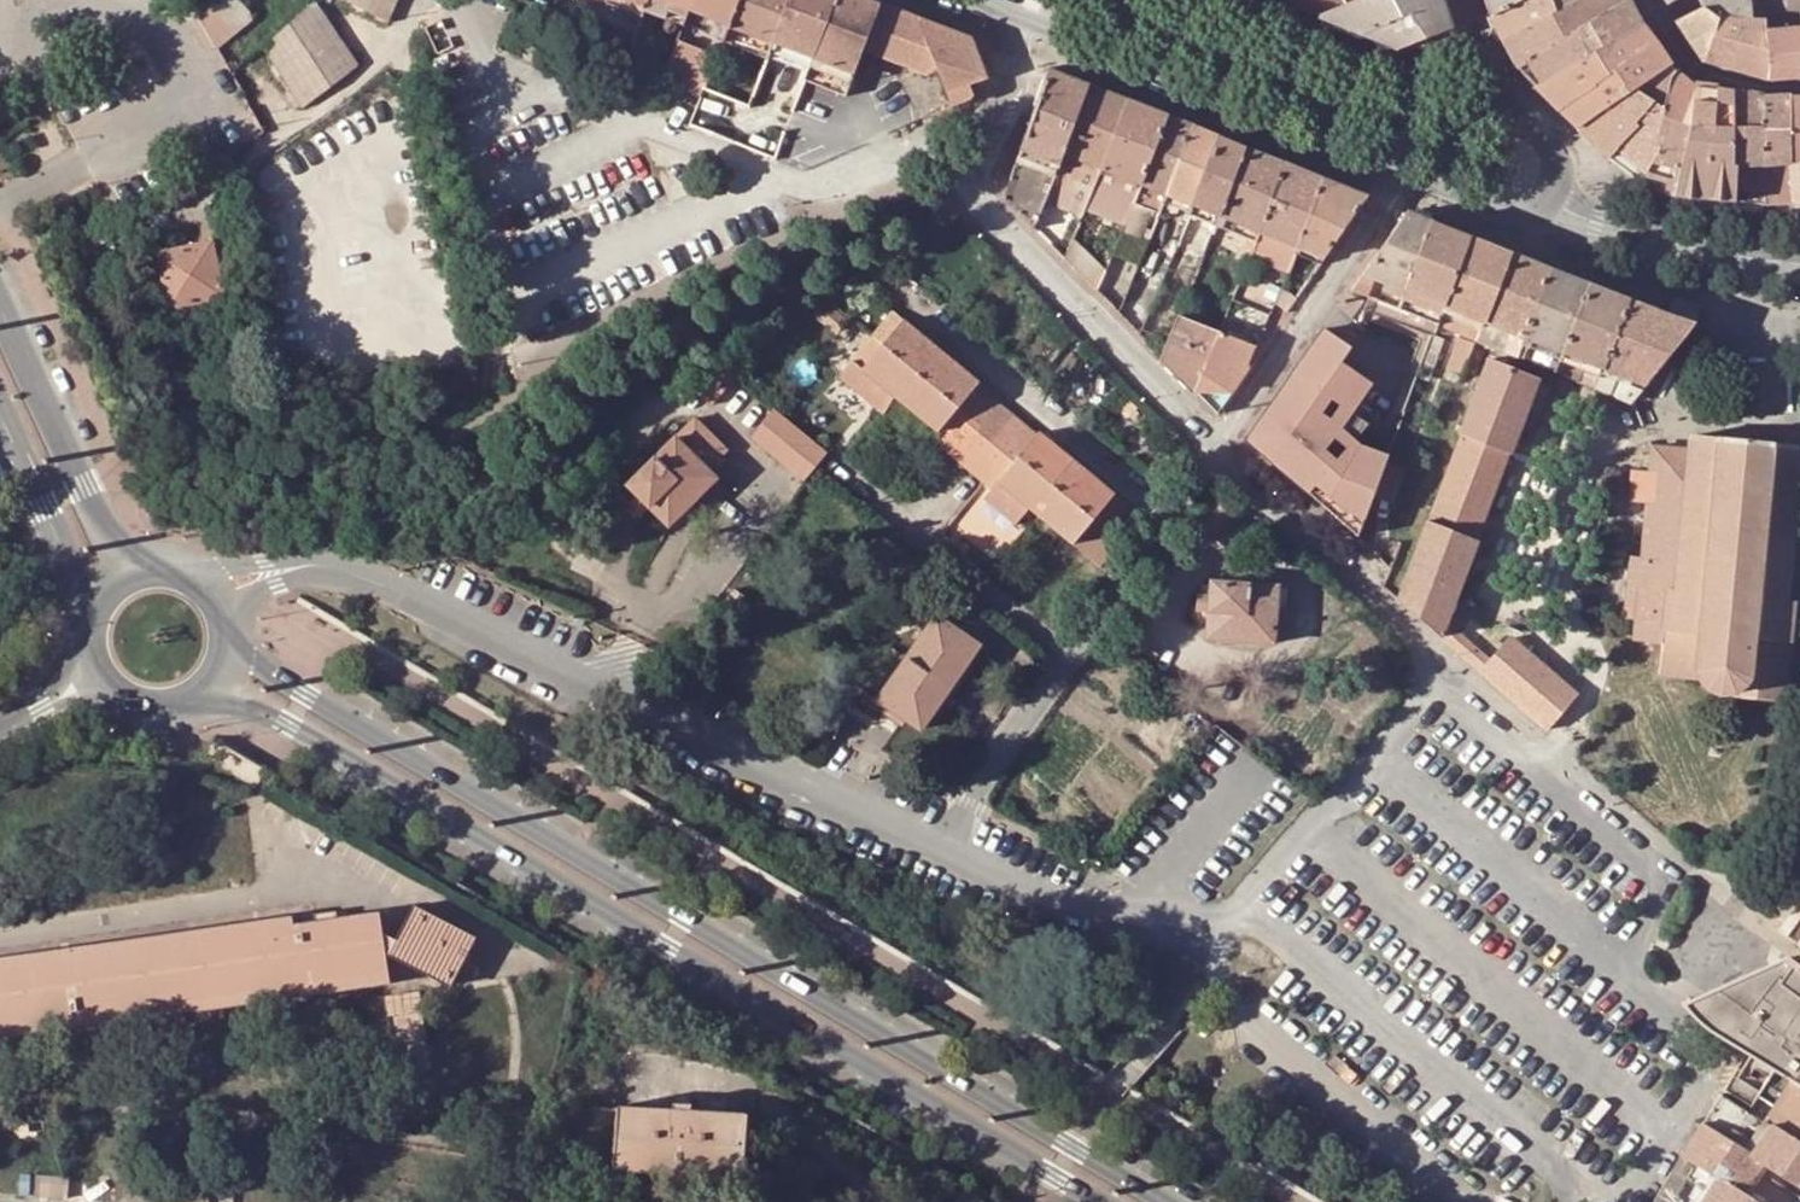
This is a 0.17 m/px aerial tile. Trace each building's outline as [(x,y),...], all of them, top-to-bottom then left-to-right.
[(234,0),(213,0),(197,9),(219,49),(251,26),(234,0)] [(389,22),(399,0),(348,0),(389,22)] [(560,6),(600,22),(609,0),(563,0),(560,6)] [(646,5),(632,0),(609,0),(600,22),(634,35),(646,5)] [(665,1),(663,0),(648,0),(646,5),(634,35),(611,94),(625,100),(658,18),(665,1)] [(665,1),(690,10),(694,0),(663,0),(665,1)] [(731,25),(741,0),(694,0),(690,10),(731,25)] [(724,41),(735,45),(769,57),(774,43),(790,0),(741,0),(731,25),(725,39),(724,41)] [(774,43),(814,58),(836,0),(790,0),(774,43)] [(855,74),(864,49),(881,5),(868,0),(836,0),(814,58),(809,72),(806,80),(846,96),(855,74)] [(1285,2),(1320,16),(1364,0),(1286,0),(1285,2)] [(1453,27),(1443,0),(1364,0),(1320,16),(1396,48),(1399,49),(1453,27)] [(1493,17),(1523,0),(1487,0),(1493,17)] [(1504,42),(1555,12),(1551,0),(1523,0),(1493,17),(1504,42)] [(1555,12),(1504,42),(1519,71),(1572,34),(1628,0),(1577,0),(1555,12)] [(1536,89),(1643,27),(1628,0),(1572,34),(1519,71),(1536,89)] [(1555,12),(1577,0),(1551,0),(1555,12)] [(1719,22),(1743,20),(1753,21),(1750,0),(1721,0),(1703,10),(1677,22),(1703,62),(1704,63),(1719,22)] [(685,24),(690,10),(665,1),(658,18),(683,28),(685,24)] [(303,108),(331,87),(358,66),(315,2),(289,25),(263,48),(303,108)] [(882,56),(926,74),(939,69),(920,20),(881,5),(864,49),(882,56)] [(725,39),(731,25),(690,10),(685,24),(725,39)] [(971,39),(920,20),(939,69),(954,105),(962,102),(956,87),(969,82),(985,76),(971,39)] [(1730,70),(1743,20),(1719,22),(1704,63),(1730,70)] [(1766,22),(1753,21),(1743,20),(1730,70),(1767,81),(1769,81),(1766,33),(1766,22)] [(1399,49),(1420,58),(1458,44),(1453,27),(1399,49)] [(1536,89),(1558,111),(1655,45),(1643,27),(1536,89)] [(1766,33),(1769,81),(1799,78),(1799,30),(1766,33)] [(685,69),(680,81),(705,91),(706,88),(715,64),(723,43),(715,40),(712,46),(691,39),(680,67),(685,69)] [(726,68),(735,45),(724,41),(723,43),(715,64),(726,68)] [(809,72),(814,58),(774,43),(769,57),(809,72)] [(1558,111),(1578,129),(1669,65),(1655,45),(1558,111)] [(1651,103),(1659,110),(1677,72),(1669,65),(1578,129),(1609,158),(1637,127),(1632,121),(1651,103)] [(1005,197),(1036,228),(1045,204),(1060,166),(1064,155),(1090,87),(1050,72),(1022,150),(1005,197)] [(1664,114),(1663,118),(1688,126),(1694,86),(1677,72),(1659,110),(1664,114)] [(969,82),(956,87),(962,102),(969,100),(973,94),(969,82)] [(1688,126),(1711,132),(1714,89),(1694,86),(1688,126)] [(1060,166),(1045,204),(1083,219),(1085,214),(1102,171),(1129,103),(1090,87),(1064,155),(1060,166)] [(1711,132),(1708,167),(1704,202),(1735,204),(1733,92),(1714,89),(1711,132)] [(1735,204),(1760,206),(1762,98),(1761,96),(1733,92),(1735,204)] [(1760,206),(1791,203),(1790,97),(1762,98),(1760,206)] [(1790,97),(1791,203),(1799,203),(1799,97),(1790,97)] [(1102,171),(1143,187),(1169,119),(1129,103),(1102,171)] [(1609,158),(1644,183),(1663,118),(1664,114),(1659,110),(1651,103),(1632,121),(1637,127),(1609,158)] [(953,123),(958,116),(954,105),(931,115),(936,129),(953,123)] [(1644,183),(1672,197),(1688,126),(1663,118),(1644,183)] [(1143,187),(1167,196),(1194,128),(1169,119),(1143,187)] [(1711,132),(1688,126),(1672,197),(1687,199),(1695,164),(1708,167),(1711,132)] [(1167,196),(1191,206),(1218,138),(1194,128),(1167,196)] [(1194,207),(1220,217),(1230,192),(1246,149),(1218,138),(1191,206),(1194,207)] [(1220,217),(1259,232),(1287,165),(1246,149),(1230,192),(1220,217)] [(1704,202),(1708,167),(1695,164),(1687,199),(1704,202)] [(1259,232),(1297,248),(1325,180),(1287,165),(1259,232)] [(1135,206),(1143,187),(1102,171),(1085,214),(1122,228),(1132,204),(1135,206)] [(1369,198),(1325,180),(1297,248),(1325,259),(1332,249),(1369,198)] [(1122,228),(1111,258),(1137,269),(1167,196),(1143,187),(1135,206),(1132,204),(1122,228)] [(937,214),(947,207),(933,191),(923,199),(932,209),(937,214)] [(1194,207),(1191,206),(1167,196),(1137,269),(1164,279),(1173,257),(1194,207)] [(1199,267),(1220,217),(1194,207),(1173,257),(1199,267)] [(1353,290),(1398,308),(1405,290),(1432,222),(1408,212),(1364,274),(1353,290)] [(1471,238),(1432,222),(1405,290),(1398,308),(1439,324),(1445,306),(1471,238)] [(92,250),(110,240),(103,228),(85,238),(92,250)] [(1286,275),(1297,248),(1259,232),(1248,261),(1286,275)] [(1107,268),(1075,238),(1067,259),(1098,291),(1107,268)] [(1439,324),(1461,333),(1448,369),(1464,375),(1478,339),(1485,321),(1511,253),(1471,238),(1445,306),(1439,324)] [(212,243),(157,254),(169,308),(224,297),(212,243)] [(1519,356),(1526,338),(1552,270),(1511,253),(1485,321),(1478,339),(1508,351),(1519,356)] [(1544,366),(1556,370),(1563,353),(1589,284),(1552,270),(1526,338),(1519,356),(1544,366)] [(1631,301),(1589,284),(1563,353),(1586,362),(1580,379),(1597,386),(1604,369),(1631,301)] [(1288,313),(1298,298),(1279,291),(1273,307),(1288,313)] [(1133,298),(1112,305),(1119,313),(1141,335),(1152,309),(1133,298)] [(1631,301),(1604,369),(1597,386),(1633,400),(1645,385),(1695,324),(1662,313),(1631,301)] [(1178,316),(1162,356),(1174,368),(1196,390),(1213,349),(1219,332),(1201,325),(1204,318),(1182,308),(1178,316)] [(872,336),(851,361),(863,370),(894,396),(900,401),(938,432),(975,387),(979,383),(904,320),(899,326),(887,317),(872,336)] [(1376,490),(1388,460),(1360,449),(1356,457),(1343,450),(1339,455),(1314,432),(1333,402),(1342,408),(1362,378),(1343,365),(1352,350),(1350,349),(1324,331),(1310,349),(1255,431),(1255,442),(1261,451),(1265,455),(1310,495),(1316,489),(1345,515),(1362,522),(1363,520),(1376,490)] [(1431,374),(1444,339),(1434,336),(1421,370),(1431,374)] [(1248,367),(1213,349),(1196,390),(1220,414),(1251,368),(1248,367)] [(1556,370),(1580,379),(1586,362),(1563,353),(1556,370)] [(1441,636),(1447,623),(1478,539),(1510,454),(1539,377),(1490,358),(1461,436),(1428,521),(1399,599),(1441,636)] [(882,412),(894,396),(863,370),(851,361),(839,377),(882,412)] [(1343,450),(1356,457),(1342,432),(1353,416),(1354,415),(1374,386),(1362,378),(1342,408),(1333,402),(1314,432),(1339,455),(1343,450)] [(1036,436),(975,387),(938,432),(934,438),(943,445),(985,480),(994,487),(999,482),(1036,436)] [(774,410),(752,438),(807,480),(816,468),(828,452),(820,446),(774,410)] [(1353,416),(1342,432),(1356,457),(1360,449),(1359,448),(1356,445),(1369,427),(1354,415),(1353,416)] [(695,418),(676,438),(708,470),(727,450),(695,418)] [(1039,432),(1036,436),(999,482),(1030,508),(1036,513),(1074,544),(1100,565),(1120,542),(1104,528),(1119,509),(1110,501),(1115,495),(1039,432)] [(717,478),(708,470),(676,438),(655,459),(629,486),(638,495),(649,507),(669,526),(717,478)] [(1639,590),(1636,623),(1633,623),(1632,631),(1635,631),(1634,641),(1664,643),(1661,674),(1697,677),(1698,681),(1700,684),(1702,687),(1704,690),(1707,693),(1710,695),(1714,696),(1718,697),(1721,698),(1725,698),(1729,698),(1733,697),(1737,695),(1747,696),(1763,698),(1762,703),(1783,705),(1784,700),(1786,700),(1791,642),(1794,602),(1787,601),(1799,468),(1799,461),(1799,452),(1774,449),(1717,444),(1690,441),(1689,449),(1652,445),(1652,451),(1650,472),(1633,471),(1629,501),(1648,503),(1642,558),(1631,557),(1628,589),(1639,590)] [(1018,523),(1030,508),(999,482),(994,487),(984,499),(1016,525),(1018,523)] [(1310,495),(1355,536),(1362,522),(1345,515),(1316,489),(1310,495)] [(640,516),(649,507),(638,495),(629,505),(640,516)] [(1206,639),(1274,645),(1280,586),(1249,583),(1212,580),(1209,612),(1206,639)] [(1633,623),(1636,623),(1639,590),(1628,589),(1625,622),(1633,623)] [(967,662),(979,645),(936,615),(907,657),(878,700),(920,728),(933,711),(938,714),(955,690),(973,666),(967,662)] [(1441,636),(1472,663),(1481,652),(1447,623),(1441,636)] [(1510,638),(1491,661),(1482,672),(1548,730),(1577,696),(1510,638)] [(1472,663),(1482,672),(1491,661),(1481,652),(1472,663)] [(1799,906),(1799,881),(1788,898),(1799,906)] [(302,987),(388,974),(385,953),(449,986),(474,938),(413,906),(395,939),(382,931),(379,913),(293,926),(291,916),(0,958),(0,1031),(302,987)] [(1787,924),(1781,933),(1798,945),(1799,947),(1799,906),(1787,924)] [(1799,966),(1787,958),(1786,959),(1746,1034),(1752,1038),(1795,1063),(1799,1066),(1799,967),(1799,966)] [(1746,1034),(1786,959),(1749,975),(1724,1021),(1746,1034)] [(390,983),(388,974),(302,987),(0,1031),(0,1040),(390,983)] [(1689,1015),(1698,1023),(1743,1052),(1752,1038),(1746,1034),(1724,1021),(1749,975),(1683,1006),(1689,1015)] [(430,1069),(419,998),(390,1002),(400,1074),(430,1069)] [(377,1003),(364,1005),(364,1012),(378,1010),(377,1003)] [(1791,1081),(1799,1087),(1799,1066),(1795,1063),(1752,1038),(1743,1052),(1791,1081)] [(1749,1107),(1762,1084),(1734,1067),(1721,1090),(1749,1107)] [(1791,1081),(1764,1124),(1770,1128),(1772,1125),(1799,1142),(1799,1087),(1791,1081)] [(1772,1125),(1770,1128),(1764,1124),(1723,1097),(1722,1096),(1704,1125),(1752,1153),(1750,1157),(1771,1170),(1799,1188),(1799,1142),(1772,1125)] [(689,1174),(743,1177),(746,1113),(691,1110),(691,1104),(674,1103),(673,1108),(617,1106),(616,1109),(613,1170),(660,1172),(689,1174)] [(1722,1178),(1758,1201),(1796,1201),(1799,1196),(1767,1176),(1771,1170),(1750,1157),(1752,1153),(1704,1125),(1683,1157),(1694,1163),(1718,1178),(1720,1179),(1722,1178)] [(1253,1190),(1282,1201),(1335,1201),(1344,1182),(1269,1151),(1253,1190)] [(1681,1156),(1671,1172),(1686,1181),(1687,1179),(1686,1178),(1694,1163),(1683,1157),(1681,1156)] [(1686,1178),(1687,1179),(1709,1191),(1702,1201),(1758,1201),(1722,1178),(1720,1179),(1718,1178),(1694,1163),(1686,1178)] [(1686,1181),(1671,1172),(1657,1197),(1665,1201),(1674,1201),(1686,1181)] [(68,1179),(36,1176),(35,1197),(66,1199),(68,1179)]
